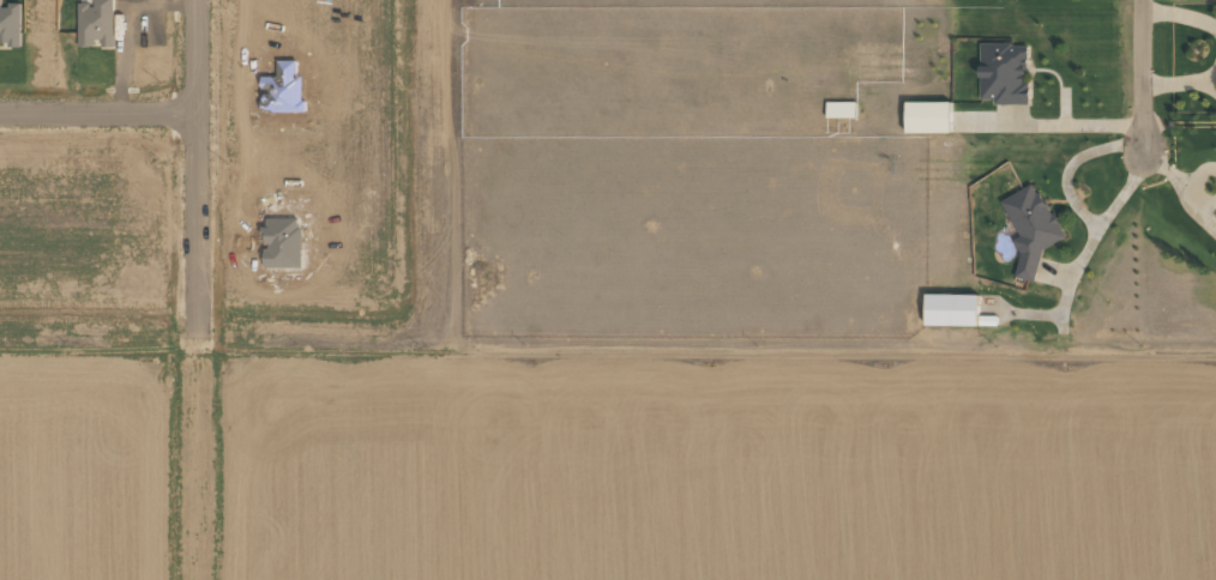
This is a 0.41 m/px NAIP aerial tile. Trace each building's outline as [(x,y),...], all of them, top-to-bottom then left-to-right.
[(0,4),(1,0),(0,0),(0,44),(20,44),(20,4),(0,4)] [(78,44),(101,44),(101,46),(114,46),(114,0),(95,0),(95,4),(78,4),(78,44)] [(1025,103),(1026,44),(980,44),(980,63),(979,63),(979,103),(1025,103)] [(855,117),(855,101),(825,101),(826,118),(855,117)] [(905,102),(905,133),(949,133),(949,101),(905,102)] [(950,112),(950,132),(992,131),(991,111),(950,112)] [(1000,201),(1018,234),(1015,244),(1020,253),(1014,277),(1034,282),(1041,249),(1066,237),(1053,212),(1048,211),(1033,183),(1000,201)] [(924,325),(977,326),(978,294),(924,294),(924,325)]
